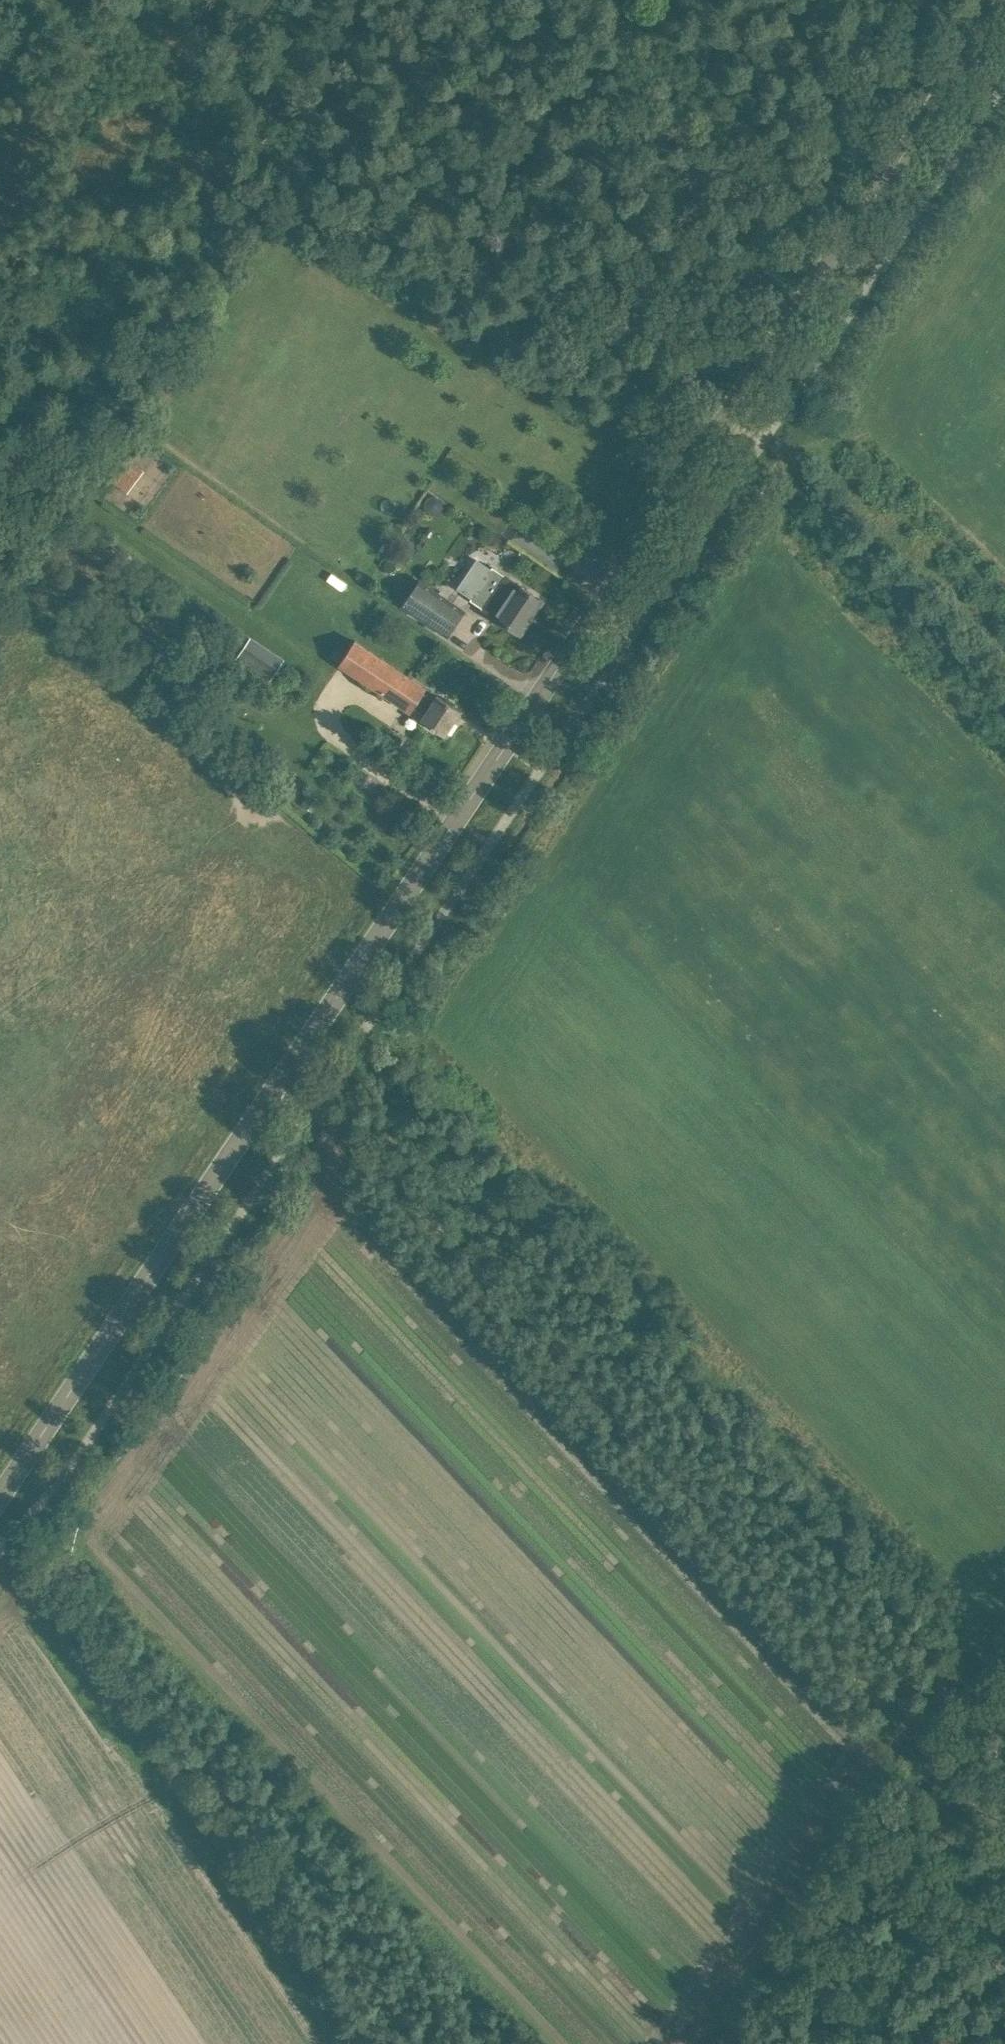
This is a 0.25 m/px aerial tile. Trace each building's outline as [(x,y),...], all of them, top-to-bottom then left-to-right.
[(138,485),(158,495),(174,462),(154,452),(138,485)] [(144,470),(132,461),(116,483),(128,492),(144,470)] [(492,566),(481,583),(471,599),(496,615),(521,632),(542,600),(505,575),(492,566)] [(448,620),(465,631),(478,610),(460,600),(448,620)] [(239,651),(271,673),(284,655),(251,633),(239,651)] [(411,713),(415,706),(414,705),(424,691),(427,686),(355,638),(338,664),(411,713)] [(434,699),(424,691),(414,705),(415,706),(426,713),(422,719),(445,735),(461,710),(437,694),(434,699)] [(320,799),(309,792),(302,803),(313,810),(320,799)]
